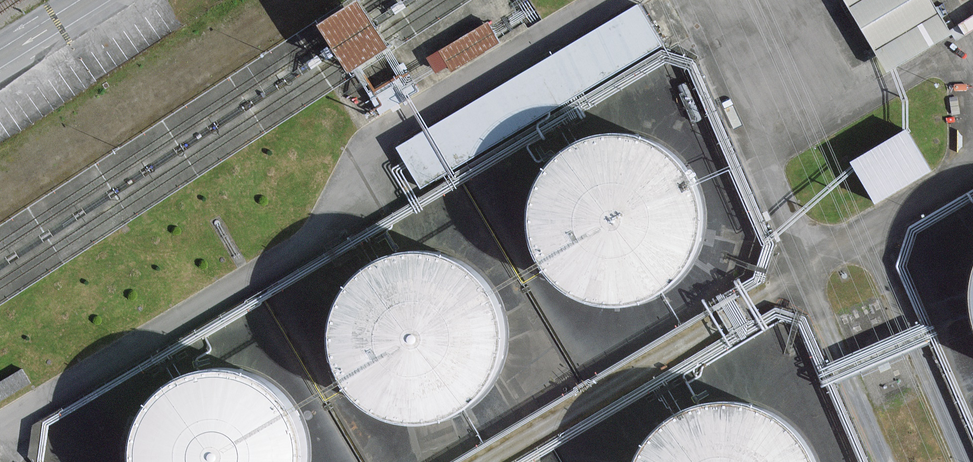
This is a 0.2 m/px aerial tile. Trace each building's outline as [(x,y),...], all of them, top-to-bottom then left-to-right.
[(884,67),(951,30),(935,0),(847,0),(884,67)] [(538,66),(399,148),(422,186),(662,44),(639,6),(538,66)] [(440,74),(502,38),(489,15),(427,52),(440,74)] [(382,102),(415,94),(410,73),(377,80),(382,102)] [(849,154),(874,198),(932,165),(907,121),(849,154)] [(529,222),(534,251),(548,276),(571,295),(596,304),(622,306),(648,299),(670,284),(687,263),(696,238),(697,212),(690,186),(675,164),(654,148),(626,139),(597,139),(570,149),(548,168),(534,194),(529,222)] [(331,340),(336,368),(351,394),(373,412),(398,422),(425,423),(450,416),(473,402),(489,381),(499,356),(500,329),(492,304),(477,282),(456,265),(429,256),(400,257),(372,267),(350,286),(336,311),(331,340)] [(965,302),(969,333),(972,341),(972,268),(971,271),(965,302)] [(135,461),(302,461),(303,446),(295,420),(280,398),(259,382),(232,373),(203,373),(175,384),(153,402),(139,428),(134,456),(135,461)] [(806,459),(788,434),(763,416),(733,407),(702,408),(672,419),(649,440),(636,461),(807,461),(806,459)]
